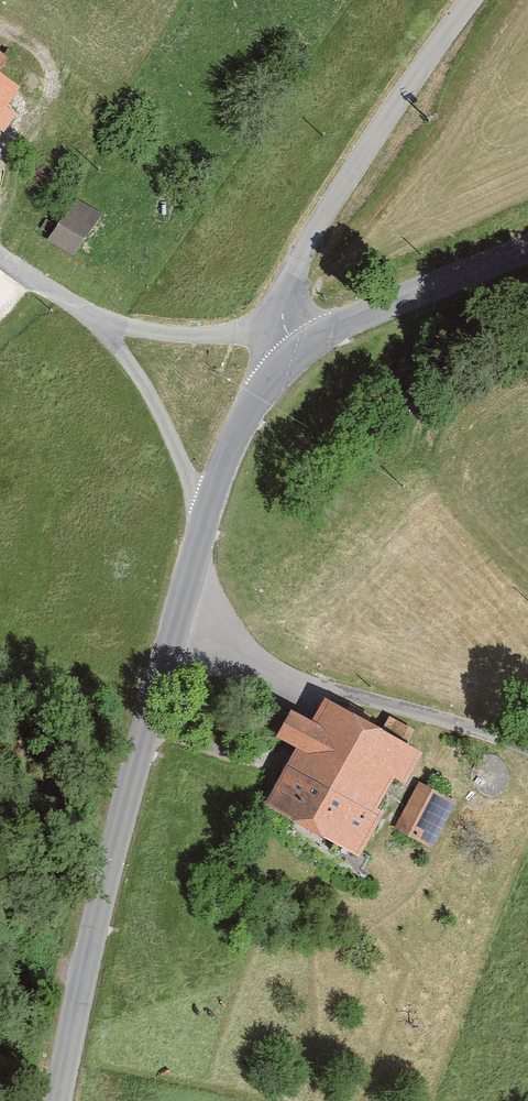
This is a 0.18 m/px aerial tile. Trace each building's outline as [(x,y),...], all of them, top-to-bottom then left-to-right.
[(7,128),(19,110),(13,105),(27,85),(10,72),(20,57),(0,43),(0,123),(7,128)] [(76,194),(49,237),(75,253),(102,210),(76,194)] [(323,722),(301,709),(284,738),(302,749),(270,804),(368,862),(396,814),(387,809),(421,752),(336,701),(323,722)] [(464,799),(421,778),(397,827),(439,848),(464,799)]
